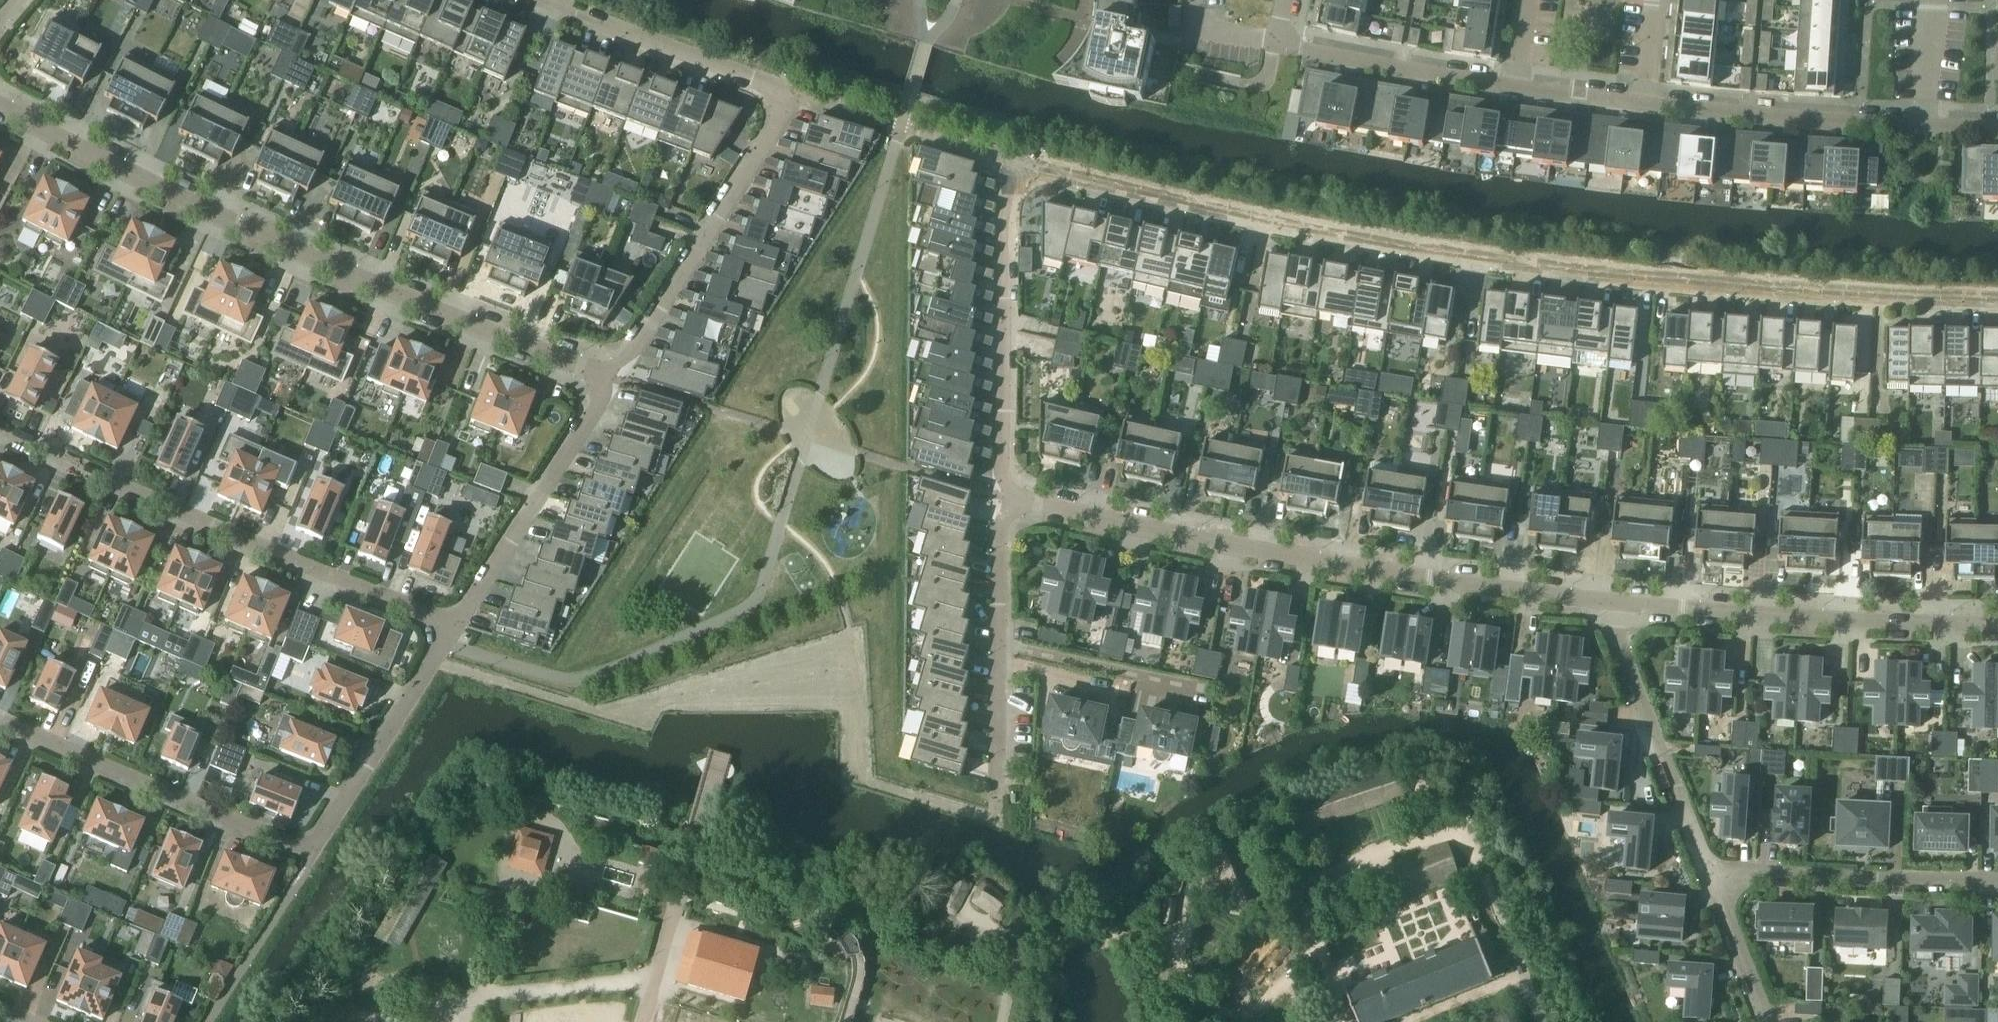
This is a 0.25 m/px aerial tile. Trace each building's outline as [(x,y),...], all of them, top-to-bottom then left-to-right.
[(135,9),(140,0),(126,0),(124,4),(135,9)] [(135,9),(146,15),(154,0),(140,0),(135,9)] [(349,17),(356,0),(330,0),(328,5),(349,14),(348,17),(349,17)] [(382,31),(395,0),(356,0),(349,17),(350,17),(381,31),(382,31)] [(415,46),(434,0),(395,0),(382,31),(382,32),(383,31),(414,45),(415,46)] [(451,53),(471,7),(470,7),(468,11),(443,0),(434,0),(415,46),(419,38),(450,52),(451,53)] [(1317,5),(1362,15),(1365,0),(1318,0),(1317,5)] [(1459,11),(1504,18),(1506,5),(1501,4),(1501,0),(1461,0),(1459,11)] [(1708,0),(1681,0),(1680,6),(1675,5),(1673,18),(1718,23),(1721,1),(1708,0)] [(1801,8),(1847,11),(1848,0),(1801,0),(1801,8)] [(1410,3),(1399,1),(1396,14),(1407,16),(1410,3)] [(1103,3),(1101,21),(1139,29),(1139,28),(1146,30),(1146,29),(1139,27),(1142,14),(1137,13),(1137,5),(1103,3)] [(1426,6),(1415,4),(1413,17),(1424,18),(1426,6)] [(1758,5),(1747,4),(1746,17),(1757,18),(1758,5)] [(1362,15),(1317,5),(1317,6),(1322,7),(1321,15),(1315,14),(1313,27),(1328,31),(1329,27),(1336,29),(1336,32),(1357,37),(1362,15)] [(218,20),(223,11),(213,6),(209,15),(218,20)] [(1774,7),(1764,6),(1762,19),(1773,20),(1774,7)] [(480,73),(481,73),(504,21),(503,21),(501,25),(470,12),(471,7),(451,53),(452,53),(483,66),(480,73)] [(1171,7),(1170,18),(1180,18),(1181,8),(1171,7)] [(1847,11),(1801,8),(1799,30),(1846,33),(1847,20),(1840,20),(1841,12),(1847,12),(1847,11)] [(1504,18),(1459,11),(1456,32),(1501,39),(1503,26),(1497,25),(1499,18),(1504,18)] [(32,73),(50,83),(78,30),(52,16),(39,41),(38,42),(39,42),(31,57),(30,58),(38,62),(32,73)] [(197,40),(208,46),(219,22),(208,17),(197,40)] [(1718,23),(1673,18),(1673,19),(1678,19),(1678,27),(1672,26),(1671,39),(1716,44),(1718,23)] [(265,44),(281,52),(285,53),(296,30),(276,21),(265,44)] [(504,21),(481,73),(482,74),(482,72),(502,81),(501,82),(503,83),(512,61),(515,62),(516,61),(513,60),(525,31),(524,30),(522,34),(503,26),(505,22),(504,21)] [(1139,29),(1101,21),(1099,30),(1096,30),(1093,38),(1089,46),(1085,53),(1080,60),(1074,67),(1068,73),(1071,86),(1093,91),(1091,99),(1097,102),(1103,104),(1109,105),(1114,106),(1121,107),(1127,107),(1128,98),(1143,101),(1156,42),(1137,38),(1138,33),(1139,29)] [(219,22),(208,46),(219,51),(231,28),(219,22)] [(1391,43),(1402,45),(1404,31),(1394,29),(1391,43)] [(78,30),(50,83),(67,91),(66,93),(68,93),(74,81),(82,86),(83,84),(82,84),(90,69),(91,69),(91,68),(101,49),(99,48),(99,50),(75,37),(79,30),(78,30)] [(285,53),(292,57),(296,59),(307,35),(296,30),(285,53)] [(1846,33),(1799,30),(1798,51),(1845,55),(1845,42),(1839,41),(1839,33),(1846,34),(1846,33)] [(1456,32),(1448,31),(1445,53),(1474,58),(1474,54),(1482,55),(1482,59),(1497,61),(1501,39),(1456,32)] [(1421,34),(1410,32),(1408,46),(1418,48),(1421,34)] [(1744,34),(1743,47),(1754,48),(1755,35),(1744,34)] [(1761,36),(1760,49),(1770,50),(1772,37),(1761,36)] [(1716,44),(1671,39),(1671,40),(1676,41),(1675,48),(1670,48),(1669,61),(1714,66),(1716,44)] [(553,104),(554,104),(574,50),(573,50),(572,54),(550,46),(541,72),(538,71),(541,72),(533,94),(554,102),(553,104)] [(1754,48),(1743,47),(1742,60),(1753,61),(1754,48)] [(1770,50),(1760,49),(1759,62),(1769,63),(1770,50)] [(587,116),(588,117),(608,63),(607,62),(605,67),(573,55),(575,50),(574,50),(554,104),(555,105),(555,104),(587,116)] [(1845,55),(1798,51),(1796,73),(1843,76),(1844,63),(1837,63),(1838,55),(1844,55),(1845,55)] [(270,75),(281,81),(292,57),(285,53),(281,52),(270,75)] [(106,112),(124,121),(151,67),(125,54),(113,79),(112,79),(112,80),(105,96),(104,95),(104,96),(112,101),(106,112)] [(292,57),(281,81),(303,91),(314,68),(296,59),(292,57)] [(1714,66),(1669,61),(1666,83),(1682,85),(1682,81),(1690,82),(1690,86),(1711,88),(1714,66)] [(338,78),(354,86),(357,87),(364,72),(344,63),(338,78)] [(624,122),(642,75),(641,75),(639,79),(607,68),(609,63),(608,63),(588,117),(589,117),(592,109),(624,121),(624,122)] [(151,67),(124,121),(141,129),(140,131),(142,131),(148,119),(156,123),(157,122),(156,122),(164,106),(165,107),(165,106),(165,105),(178,79),(177,78),(176,80),(151,67)] [(1318,128),(1335,131),(1343,91),(1327,88),(1329,77),(1309,73),(1305,92),(1293,90),(1288,110),(1301,113),(1300,117),(1320,120),(1318,128)] [(1843,76),(1796,73),(1795,96),(1817,97),(1817,93),(1825,94),(1824,97),(1842,99),(1843,85),(1836,84),(1836,76),(1843,77),(1843,76)] [(655,142),(675,88),(675,87),(673,92),(641,80),(642,76),(642,75),(624,122),(625,122),(657,134),(655,142)] [(1739,91),(1750,91),(1751,77),(1741,76),(1739,91)] [(375,93),(379,83),(365,77),(360,87),(375,93)] [(1756,92),(1767,93),(1768,79),(1757,78),(1756,92)] [(1353,127),(1372,130),(1380,87),(1360,83),(1358,93),(1343,91),(1335,131),(1352,134),(1353,127)] [(344,109),(355,114),(366,91),(354,86),(344,109)] [(1390,141),(1407,144),(1414,103),(1398,101),(1400,90),(1380,87),(1372,130),(1391,134),(1390,141)] [(688,154),(689,154),(709,100),(708,100),(707,105),(675,93),(676,88),(675,88),(655,142),(656,142),(688,154)] [(181,149),(199,158),(225,104),(199,91),(187,116),(186,116),(186,117),(179,133),(178,133),(178,134),(186,138),(181,149)] [(366,91),(355,114),(367,119),(377,96),(366,91)] [(396,93),(392,102),(403,107),(407,97),(396,93)] [(1425,139),(1444,143),(1451,99),(1431,95),(1429,106),(1414,103),(1407,144),(1424,147),(1425,139)] [(1462,153),(1479,156),(1485,115),(1470,113),(1471,102),(1451,99),(1444,143),(1463,146),(1462,153)] [(709,100),(689,154),(690,155),(691,152),(709,159),(708,160),(709,161),(725,138),(727,139),(728,139),(725,137),(741,112),(739,111),(737,116),(708,105),(710,101),(709,100)] [(225,104),(199,158),(216,166),(216,165),(218,165),(223,155),(231,159),(232,158),(231,158),(238,143),(239,143),(240,142),(239,142),(252,115),(251,114),(250,116),(225,104)] [(1497,151),(1516,154),(1522,110),(1502,107),(1500,117),(1485,115),(1479,156),(1496,158),(1497,151)] [(408,124),(412,114),(403,110),(399,121),(408,124)] [(452,110),(446,125),(451,128),(457,130),(463,115),(452,110)] [(1534,164),(1551,166),(1556,125),(1541,123),(1542,112),(1522,110),(1516,154),(1535,156),(1534,164)] [(483,140),(494,145),(504,121),(493,116),(483,140)] [(796,145),(796,146),(857,164),(863,144),(869,146),(872,134),(817,117),(814,128),(808,126),(802,147),(796,145)] [(1569,161),(1588,163),(1594,119),(1573,117),(1572,127),(1556,125),(1551,166),(1568,168),(1569,161)] [(418,142),(430,147),(440,123),(429,118),(418,142)] [(1606,173),(1623,175),(1628,134),(1613,133),(1614,122),(1594,119),(1588,163),(1607,166),(1606,173)] [(494,145),(503,149),(506,150),(515,126),(504,121),(494,145)] [(802,124),(791,121),(789,129),(800,132),(802,124)] [(440,123),(430,147),(441,151),(451,128),(446,125),(440,123)] [(1641,170),(1660,172),(1665,128),(1645,125),(1644,136),(1628,134),(1623,175),(1640,177),(1641,170)] [(256,184),(275,193),(300,138),(273,126),(261,152),(261,151),(261,153),(254,168),(253,168),(253,169),(261,173),(256,184)] [(1679,181),(1696,183),(1700,142),(1684,141),(1685,130),(1665,128),(1660,172),(1680,174),(1679,181)] [(1713,177),(1733,179),(1737,135),(1716,133),(1715,144),(1700,142),(1696,183),(1713,185),(1713,177)] [(1751,188),(1768,190),(1772,149),(1756,147),(1757,136),(1737,135),(1733,179),(1752,181),(1751,188)] [(300,138),(275,193),(292,201),(291,202),(293,202),(298,190),(307,194),(307,193),(307,192),(314,177),(315,176),(314,176),(327,149),(325,148),(325,150),(300,138)] [(1786,183),(1805,185),(1808,141),(1788,139),(1787,150),(1772,149),(1768,190),(1785,191),(1786,183)] [(777,147),(788,151),(790,143),(779,140),(777,147)] [(480,152),(484,150),(486,144),(476,141),(473,149),(480,152)] [(1824,194),(1841,195),(1844,154),(1828,153),(1829,142),(1808,141),(1805,185),(1825,186),(1824,194)] [(1844,154),(1841,195),(1858,196),(1859,188),(1878,189),(1881,145),(1860,144),(1859,155),(1844,154)] [(784,164),(784,165),(845,183),(851,163),(857,165),(857,164),(796,146),(790,165),(784,164)] [(493,173),(505,177),(515,153),(506,150),(503,149),(493,173)] [(726,149),(719,159),(733,168),(739,157),(726,149)] [(923,163),(917,182),(979,201),(979,200),(973,198),(979,177),(973,175),(976,165),(921,149),(917,161),(923,163)] [(1997,202),(1997,161),(1986,160),(1987,149),(1966,149),(1965,193),(1984,194),(1984,201),(1997,202)] [(539,151),(536,160),(546,163),(549,154),(539,151)] [(515,153),(505,177),(516,182),(526,158),(515,153)] [(334,219),(351,227),(375,171),(349,161),(350,159),(348,159),(337,185),(336,185),(336,187),(337,187),(330,202),(329,202),(329,203),(337,207),(332,220),(333,220),(334,219)] [(765,166),(775,170),(778,162),(767,159),(765,166)] [(772,183),(771,184),(833,202),(839,182),(845,184),(845,183),(784,165),(778,184),(772,183)] [(375,171),(351,227),(369,235),(374,223),(383,227),(383,226),(383,225),(390,210),(391,209),(390,209),(401,183),(375,171)] [(612,189),(616,179),(607,175),(603,186),(612,189)] [(752,185),(763,188),(766,181),(755,177),(752,185)] [(569,202),(581,207),(590,182),(579,178),(569,202)] [(42,231),(45,232),(66,190),(57,185),(56,186),(43,179),(22,221),(27,223),(24,228),(40,236),(42,231)] [(983,187),(993,190),(996,182),(985,179),(983,187)] [(590,182),(581,207),(604,216),(613,191),(590,182)] [(923,185),(917,205),(978,223),(979,222),(973,220),(979,201),(917,182),(917,183),(923,185)] [(760,201),(759,202),(821,221),(826,201),(832,203),(833,202),(771,184),(766,203),(760,201)] [(66,190),(45,232),(47,234),(45,239),(60,246),(63,242),(67,244),(88,202),(75,195),(75,194),(66,190)] [(409,251),(427,259),(450,203),(423,192),(413,218),(412,218),(412,219),(412,220),(406,235),(405,235),(405,236),(413,240),(409,251)] [(743,196),(740,204),(751,207),(754,199),(743,196)] [(657,201),(655,207),(667,211),(671,200),(665,198),(657,201)] [(634,199),(629,210),(654,219),(658,208),(634,199)] [(982,209),(993,212),(995,205),(985,201),(982,209)] [(748,220),(747,221),(808,240),(814,220),(820,222),(821,221),(759,202),(753,222),(748,220)] [(450,203),(427,259),(445,266),(444,267),(446,268),(451,255),(460,258),(460,257),(459,257),(466,241),(466,242),(467,240),(478,213),(476,212),(476,214),(450,203)] [(1063,266),(1064,266),(1076,211),(1075,212),(1045,205),(1045,203),(1043,203),(1043,262),(1044,262),(1044,260),(1063,265),(1063,266)] [(923,208),(917,227),(978,246),(978,244),(972,243),(978,223),(917,205),(917,206),(923,208)] [(654,219),(629,210),(625,222),(649,231),(654,219)] [(1099,267),(1100,268),(1112,219),(1111,219),(1110,224),(1099,221),(1099,218),(1077,212),(1077,211),(1076,211),(1064,266),(1066,259),(1100,267),(1099,267)] [(729,223),(739,226),(741,218),(731,215),(729,223)] [(1133,283),(1133,284),(1147,227),(1146,227),(1145,232),(1134,229),(1134,226),(1112,221),(1112,219),(1100,268),(1101,268),(1101,267),(1135,275),(1133,283)] [(735,239),(735,240),(796,259),(802,239),(808,241),(808,240),(747,221),(741,241),(735,239)] [(95,271),(127,287),(152,236),(147,234),(149,231),(132,223),(117,253),(105,248),(95,271)] [(486,282),(505,290),(527,234),(499,223),(489,249),(488,250),(489,251),(483,267),(482,266),(482,267),(490,271),(486,282)] [(982,232),(993,235),(995,227),(984,224),(982,232)] [(922,230),(916,250),(978,268),(978,267),(972,265),(978,246),(917,227),(916,228),(922,230)] [(1168,292),(1169,292),(1182,236),(1181,235),(1180,240),(1169,237),(1169,234),(1147,229),(1147,228),(1147,227),(1133,284),(1134,284),(1134,283),(1168,291),(1168,292)] [(527,234),(505,290),(522,297),(522,298),(523,298),(528,286),(537,289),(537,288),(537,287),(543,272),(544,272),(544,271),(544,270),(554,243),(553,242),(552,244),(527,234)] [(650,234),(645,247),(660,253),(665,240),(650,234)] [(729,237),(719,234),(716,242),(727,245),(729,237)] [(152,236),(127,287),(160,302),(171,280),(160,274),(174,244),(158,236),(157,238),(152,236)] [(1203,299),(1204,299),(1217,244),(1216,244),(1215,248),(1204,246),(1204,242),(1182,237),(1182,236),(1169,292),(1171,284),(1205,292),(1203,299)] [(723,258),(723,259),(784,278),(790,258),(796,260),(796,259),(735,240),(729,260),(723,258)] [(1218,244),(1217,244),(1204,299),(1202,308),(1229,314),(1234,290),(1230,289),(1232,281),(1235,282),(1236,281),(1233,280),(1239,252),(1240,250),(1217,245),(1218,244)] [(664,245),(660,256),(670,260),(675,250),(664,245)] [(982,254),(993,257),(995,249),(984,246),(982,254)] [(1020,249),(1020,273),(1032,273),(1032,249),(1020,249)] [(922,252),(916,272),(977,290),(978,289),(972,288),(978,268),(916,250),(916,251),(922,252)] [(564,312),(583,319),(604,263),(576,253),(566,279),(566,280),(560,296),(559,297),(568,301),(564,312)] [(704,261),(715,264),(717,256),(706,253),(704,261)] [(1280,315),(1281,315),(1291,259),(1290,258),(1290,260),(1269,256),(1270,255),(1268,254),(1258,310),(1260,310),(1260,309),(1281,313),(1280,315)] [(711,277),(711,278),(772,297),(778,277),(784,279),(784,278),(723,259),(717,279),(711,277)] [(1316,321),(1317,322),(1327,265),(1326,265),(1325,269),(1314,267),(1314,264),(1292,260),(1292,259),(1291,259),(1281,315),(1282,316),(1282,315),(1316,321)] [(604,263),(583,319),(601,326),(600,327),(602,328),(632,281),(631,280),(630,281),(602,271),(604,263)] [(184,313),(217,328),(240,277),(236,275),(237,272),(220,264),(206,295),(194,290),(184,313)] [(1351,328),(1352,328),(1362,271),(1361,271),(1361,276),(1349,274),(1350,270),(1327,266),(1328,265),(1327,265),(1317,322),(1318,322),(1319,314),(1353,319),(1351,328)] [(984,269),(982,277),(992,280),(995,272),(984,269)] [(1387,334),(1388,334),(1398,277),(1397,277),(1396,282),(1385,280),(1385,277),(1363,272),(1363,271),(1362,271),(1352,328),(1353,328),(1387,334)] [(692,280),(703,283),(705,275),(694,272),(692,280)] [(922,275),(916,294),(977,313),(978,312),(972,310),(977,290),(916,272),(916,273),(922,275)] [(51,299),(62,305),(74,281),(63,276),(51,299)] [(240,277),(217,328),(249,343),(260,320),(249,315),(263,284),(246,277),(245,279),(240,277)] [(1422,339),(1423,339),(1433,284),(1432,284),(1431,288),(1420,286),(1421,283),(1398,279),(1398,277),(1388,334),(1389,334),(1390,326),(1424,332),(1422,339)] [(699,296),(699,297),(760,316),(766,296),(772,298),(772,297),(711,278),(705,298),(699,296)] [(74,281),(62,305),(74,310),(85,287),(74,281)] [(1433,284),(1423,339),(1424,340),(1424,338),(1447,342),(1456,289),(1434,285),(1434,284),(1433,284)] [(20,313),(31,319),(44,296),(32,290),(20,313)] [(680,299),(691,302),(693,294),(682,291),(680,299)] [(994,294),(984,291),(981,299),(992,302),(994,294)] [(1480,347),(1502,349),(1508,294),(1507,296),(1486,293),(1487,292),(1485,291),(1478,348),(1480,348),(1480,347)] [(921,297),(916,317),(977,335),(977,334),(971,332),(977,313),(916,294),(916,296),(921,297)] [(1502,349),(1537,354),(1544,299),(1543,299),(1543,303),(1531,302),(1532,299),(1509,296),(1509,294),(1508,294),(1502,349)] [(44,296),(31,319),(43,325),(55,302),(44,296)] [(687,315),(687,316),(748,334),(754,315),(760,317),(760,316),(699,297),(693,317),(687,315)] [(1537,354),(1573,358),(1580,303),(1579,303),(1578,308),(1567,306),(1567,303),(1545,300),(1545,299),(1544,299),(1537,354)] [(1608,364),(1609,364),(1616,307),(1615,307),(1614,312),(1603,311),(1603,307),(1580,304),(1581,303),(1580,303),(1573,358),(1574,358),(1575,353),(1609,356),(1608,364)] [(274,354),(307,368),(329,316),(325,314),(326,312),(308,304),(295,335),(283,330),(274,354)] [(1616,307),(1609,364),(1610,364),(1610,362),(1632,365),(1639,312),(1616,309),(1616,308),(1616,307)] [(279,310),(274,321),(283,325),(288,314),(279,310)] [(668,318),(678,321),(681,313),(670,310),(668,318)] [(994,317),(983,314),(981,321),(992,325),(994,317)] [(1686,372),(1687,372),(1691,315),(1690,315),(1690,317),(1669,315),(1669,314),(1668,314),(1663,370),(1665,370),(1665,369),(1686,370),(1686,372)] [(1722,376),(1723,376),(1727,318),(1726,318),(1726,323),(1714,322),(1715,319),(1692,317),(1692,315),(1691,315),(1687,372),(1688,372),(1688,365),(1722,367),(1722,376)] [(164,322),(152,316),(140,342),(152,348),(164,324),(164,322)] [(329,316),(307,368),(340,382),(350,359),(339,354),(352,323),(335,316),(334,318),(329,316)] [(675,334),(674,335),(736,353),(742,334),(748,336),(748,334),(687,316),(681,336),(675,334)] [(921,320),(915,339),(977,358),(977,357),(971,355),(977,335),(916,317),(915,318),(921,320)] [(1758,378),(1759,378),(1763,321),(1762,321),(1762,326),(1750,325),(1751,321),(1728,320),(1728,318),(1727,318),(1723,376),(1724,375),(1758,378)] [(1794,373),(1795,373),(1799,324),(1798,324),(1798,328),(1786,328),(1786,324),(1764,322),(1764,321),(1763,321),(1759,378),(1759,379),(1760,370),(1794,373)] [(98,323),(87,346),(98,351),(101,343),(118,350),(124,336),(98,323)] [(164,324),(152,348),(164,354),(175,330),(164,324)] [(1830,383),(1835,326),(1834,326),(1834,331),(1822,330),(1822,327),(1800,325),(1800,324),(1799,324),(1795,373),(1796,373),(1830,375),(1830,383)] [(1835,326),(1830,383),(1831,383),(1831,382),(1854,383),(1858,329),(1835,328),(1836,326),(1835,326)] [(1060,328),(1057,341),(1082,347),(1085,334),(1060,328)] [(656,337),(666,340),(669,332),(658,329),(656,337)] [(1909,387),(1911,330),(1910,330),(1910,331),(1889,330),(1889,329),(1887,329),(1886,386),(1888,386),(1888,384),(1909,385),(1909,387)] [(1187,330),(1184,342),(1193,344),(1195,331),(1187,330)] [(1945,388),(1947,330),(1946,330),(1946,335),(1934,335),(1934,331),(1912,331),(1912,330),(1911,330),(1909,387),(1910,387),(1945,388)] [(1981,389),(1983,331),(1982,331),(1982,336),(1970,336),(1970,332),(1948,332),(1948,330),(1947,330),(1945,388),(1946,388),(1981,388),(1981,389)] [(1123,331),(1121,342),(1131,344),(1134,333),(1123,331)] [(1997,389),(1997,333),(1984,333),(1984,331),(1983,331),(1981,389),(1982,389),(1982,388),(1997,389)] [(663,353),(662,354),(724,372),(730,353),(735,354),(736,353),(674,335),(669,354),(663,353)] [(983,336),(981,344),(992,347),(994,339),(983,336)] [(1158,337),(1156,350),(1168,352),(1170,340),(1158,337)] [(921,342),(915,362),(976,380),(977,379),(971,377),(977,358),(915,339),(915,340),(921,342)] [(1224,339),(1218,364),(1230,367),(1236,341),(1224,339)] [(380,347),(367,380),(379,385),(384,387),(382,391),(398,398),(400,393),(402,394),(420,350),(411,346),(410,347),(397,341),(392,353),(380,347)] [(1082,347),(1057,341),(1054,353),(1079,359),(1082,347)] [(1248,344),(1236,341),(1230,367),(1235,368),(1243,369),(1248,344)] [(1113,368),(1125,370),(1131,345),(1119,342),(1113,368)] [(1131,345),(1125,370),(1137,373),(1143,348),(1131,345)] [(55,356),(36,347),(34,352),(30,350),(8,394),(34,407),(56,363),(53,361),(55,356)] [(657,351),(646,348),(643,355),(654,359),(657,351)] [(420,350),(402,394),(425,404),(443,360),(430,355),(430,354),(420,350)] [(724,372),(662,354),(656,373),(650,372),(647,384),(702,400),(705,390),(711,392),(717,371),(723,373),(724,372)] [(980,366),(991,370),(994,362),(983,358),(980,366)] [(231,384),(243,390),(254,365),(242,360),(231,384)] [(1193,386),(1205,388),(1211,363),(1198,360),(1193,386)] [(921,364),(915,384),(976,403),(976,402),(970,400),(976,380),(915,362),(915,363),(921,364)] [(1211,363),(1205,388),(1229,393),(1235,368),(1230,367),(1218,364),(1211,363)] [(254,365),(243,390),(254,395),(265,370),(254,365)] [(1355,379),(1354,386),(1376,390),(1379,376),(1364,373),(1355,379)] [(1273,402),(1286,404),(1290,378),(1278,376),(1273,402)] [(491,429),(494,430),(511,385),(501,381),(501,382),(487,377),(471,421),(475,423),(473,428),(489,434),(491,429)] [(1290,378),(1286,404),(1298,406),(1303,381),(1290,378)] [(1445,378),(1441,404),(1451,405),(1454,406),(1457,380),(1445,378)] [(80,382),(65,413),(77,418),(72,429),(94,440),(114,397),(111,396),(115,387),(100,380),(96,389),(80,382)] [(1470,382),(1457,380),(1454,406),(1463,407),(1466,408),(1470,382)] [(983,381),(980,389),(991,392),(993,384),(983,381)] [(214,407),(227,412),(237,388),(225,383),(214,407)] [(920,387),(914,407),(976,425),(976,424),(970,422),(976,403),(915,384),(914,386),(920,387)] [(511,385),(494,430),(517,439),(534,395),(520,390),(521,389),(511,385)] [(114,397),(94,440),(117,450),(137,408),(141,399),(119,388),(114,397)] [(237,388),(227,412),(249,422),(260,398),(237,388)] [(1354,417),(1366,418),(1370,393),(1358,391),(1354,417)] [(1370,393),(1366,418),(1379,420),(1383,395),(1370,393)] [(625,416),(624,417),(681,433),(688,409),(639,394),(631,417),(625,416)] [(332,399),(322,424),(334,429),(344,404),(332,399)] [(1629,428),(1641,429),(1644,403),(1632,402),(1629,428)] [(980,411),(991,415),(993,407),(982,403),(980,411)] [(1531,403),(1530,416),(1531,417),(1544,418),(1546,405),(1531,403)] [(1644,403),(1641,429),(1654,430),(1656,405),(1644,403)] [(1042,459),(1061,463),(1075,405),(1074,405),(1073,412),(1043,405),(1043,404),(1041,404),(1041,427),(1043,427),(1042,433),(1041,433),(1041,459),(1042,459)] [(1435,429),(1447,431),(1451,405),(1441,404),(1439,404),(1435,429)] [(1075,405),(1061,463),(1081,468),(1084,456),(1093,458),(1093,457),(1097,440),(1097,439),(1104,412),(1075,405)] [(1451,405),(1447,431),(1459,433),(1463,407),(1454,406),(1451,405)] [(335,429),(346,434),(355,411),(344,407),(335,429)] [(920,410),(914,429),(976,448),(976,447),(970,445),(976,425),(914,407),(914,408),(920,410)] [(1567,409),(1566,420),(1579,422),(1580,411),(1567,409)] [(1516,441),(1528,442),(1531,417),(1530,416),(1519,415),(1516,441)] [(1124,478),(1143,482),(1156,423),(1129,417),(1129,416),(1127,416),(1121,444),(1120,445),(1121,446),(1117,462),(1116,463),(1125,465),(1122,479),(1124,479),(1124,478)] [(611,437),(610,438),(660,453),(667,430),(681,434),(681,433),(624,417),(617,439),(611,437)] [(1531,417),(1528,442),(1540,444),(1544,418),(1531,417)] [(1856,419),(1855,445),(1867,446),(1868,420),(1856,419)] [(158,465),(184,477),(204,432),(178,420),(158,465)] [(304,445),(315,450),(326,425),(314,420),(304,445)] [(1881,421),(1868,420),(1867,446),(1868,446),(1880,446),(1881,421)] [(142,421),(137,433),(149,439),(154,427),(142,421)] [(1156,423),(1143,482),(1163,486),(1165,474),(1174,476),(1174,475),(1177,458),(1178,458),(1178,457),(1182,437),(1155,431),(1156,423)] [(1758,424),(1757,437),(1769,438),(1770,425),(1758,424)] [(326,425),(315,450),(327,455),(337,430),(326,425)] [(1597,451),(1609,452),(1612,426),(1600,425),(1597,451)] [(982,426),(980,434),(990,437),(993,429),(982,426)] [(1612,426),(1609,452),(1622,453),(1625,428),(1612,426)] [(976,448),(914,429),(914,430),(920,432),(914,453),(920,455),(917,465),(972,481),(976,469),(970,467),(976,448)] [(1679,459),(1691,460),(1693,434),(1681,433),(1679,459)] [(1935,433),(1935,449),(1937,449),(1944,449),(1944,434),(1935,433)] [(1693,434),(1691,460),(1703,461),(1705,435),(1693,434)] [(236,501),(240,503),(262,451),(229,437),(219,460),(231,465),(217,496),(235,504),(236,501)] [(597,459),(596,460),(653,477),(660,453),(610,438),(604,461),(597,459)] [(1980,449),(1997,450),(1997,439),(1980,438),(1980,449)] [(416,462),(427,466),(436,444),(425,439),(416,462)] [(1207,495),(1225,499),(1237,440),(1234,439),(1233,447),(1208,442),(1208,441),(1207,441),(1203,462),(1202,462),(1202,463),(1203,463),(1199,480),(1198,481),(1207,483),(1205,496),(1206,497),(1207,495)] [(1734,439),(1733,453),(1744,454),(1745,440),(1734,439)] [(1237,440),(1225,499),(1245,503),(1247,491),(1256,492),(1257,491),(1256,491),(1259,474),(1260,474),(1260,473),(1265,446),(1237,440)] [(1760,466),(1772,467),(1774,441),(1762,440),(1760,466)] [(436,444),(427,466),(439,471),(449,446),(437,441),(436,444)] [(1774,441),(1772,467),(1797,469),(1799,443),(1774,441)] [(1842,471),(1854,471),(1855,445),(1843,445),(1842,471)] [(1855,445),(1854,471),(1867,472),(1868,446),(1867,446),(1855,445)] [(993,452),(982,448),(979,456),(990,460),(993,452)] [(1923,474),(1936,475),(1937,449),(1935,449),(1924,448),(1923,474)] [(1937,449),(1936,475),(1948,475),(1949,449),(1944,449),(1937,449)] [(1287,511),(1307,514),(1318,455),(1289,450),(1284,478),(1284,479),(1281,496),(1281,497),(1290,499),(1287,511)] [(262,451),(240,503),(244,505),(243,507),(261,515),(274,484),(286,489),(296,466),(262,451)] [(1975,451),(1965,451),(1965,465),(1975,465),(1975,451)] [(1318,455),(1307,514),(1326,518),(1325,519),(1327,519),(1330,506),(1339,507),(1339,506),(1338,506),(1341,489),(1342,489),(1342,488),(1346,467),(1344,467),(1344,468),(1318,463),(1319,455),(1318,455)] [(583,481),(583,482),(632,496),(639,474),(653,478),(653,477),(596,460),(590,483),(583,481)] [(410,488),(421,492),(431,468),(419,463),(410,488)] [(494,471),(480,466),(473,484),(494,492),(500,494),(505,480),(492,475),(494,471)] [(11,473),(0,468),(0,496),(11,473)] [(431,468),(421,492),(433,497),(443,472),(431,468)] [(1372,525),(1390,528),(1400,469),(1399,469),(1397,477),(1371,472),(1371,471),(1370,471),(1366,492),(1366,493),(1364,510),(1363,510),(1363,511),(1372,513),(1370,526),(1371,527),(1372,525)] [(1400,469),(1390,528),(1410,532),(1412,519),(1421,521),(1421,519),(1423,502),(1424,503),(1424,501),(1428,474),(1400,469)] [(0,496),(0,520),(13,526),(34,484),(11,473),(0,496)] [(1455,538),(1473,541),(1482,481),(1454,477),(1454,476),(1453,476),(1449,505),(1448,505),(1448,506),(1449,506),(1446,523),(1446,524),(1455,526),(1453,539),(1454,539),(1455,538)] [(295,530),(322,541),(323,539),(321,539),(342,490),(343,490),(344,489),(317,478),(317,479),(318,480),(297,529),(296,528),(295,530)] [(923,479),(916,504),(965,519),(966,518),(973,494),(923,479)] [(1482,481),(1473,541),(1493,544),(1495,531),(1504,532),(1504,531),(1506,514),(1507,514),(1507,513),(1510,485),(1482,481)] [(569,502),(569,504),(618,518),(625,495),(632,497),(632,496),(583,482),(576,504),(569,502)] [(1538,549),(1556,551),(1564,492),(1536,488),(1536,487),(1535,487),(1531,516),(1531,517),(1529,534),(1529,536),(1538,537),(1536,550),(1538,551),(1538,549)] [(1564,492),(1556,551),(1577,554),(1578,541),(1587,543),(1587,541),(1589,524),(1590,523),(1589,523),(1593,495),(1564,492)] [(487,494),(483,506),(495,510),(499,499),(487,494)] [(82,508),(83,509),(84,507),(58,495),(57,497),(58,497),(39,538),(38,537),(37,539),(63,551),(63,550),(62,549),(82,508)] [(1621,559),(1640,561),(1646,501),(1618,498),(1619,497),(1617,497),(1614,526),(1613,527),(1614,527),(1612,544),(1612,545),(1621,546),(1619,560),(1621,560),(1621,559)] [(1646,501),(1640,561),(1660,563),(1661,550),(1670,551),(1671,550),(1670,550),(1672,533),(1672,532),(1675,504),(1646,501)] [(405,513),(378,502),(378,504),(379,505),(360,554),(358,554),(358,555),(385,566),(385,564),(384,564),(403,514),(404,514),(405,513)] [(555,524),(555,525),(604,540),(611,517),(618,519),(618,518),(569,504),(562,526),(555,524)] [(929,509),(922,532),(965,545),(966,544),(973,520),(966,518),(965,519),(916,504),(915,505),(929,509)] [(1705,567),(1723,568),(1728,508),(1701,506),(1701,505),(1699,505),(1697,534),(1696,534),(1696,535),(1697,535),(1696,552),(1695,552),(1695,553),(1704,554),(1703,568),(1705,568),(1705,567)] [(1728,508),(1723,568),(1744,570),(1745,557),(1754,558),(1754,557),(1753,557),(1755,540),(1755,539),(1757,518),(1728,516),(1729,508),(1728,508)] [(441,510),(436,521),(444,524),(448,513),(441,510)] [(1786,573),(1807,574),(1810,514),(1781,512),(1780,540),(1779,540),(1779,541),(1780,542),(1779,558),(1778,558),(1778,560),(1787,560),(1786,573)] [(1810,514),(1807,574),(1825,575),(1825,576),(1827,577),(1828,563),(1837,563),(1837,562),(1836,562),(1838,545),(1838,544),(1840,514),(1838,514),(1838,516),(1810,514)] [(1872,577),(1891,578),(1893,518),(1866,517),(1866,516),(1864,516),(1863,545),(1862,545),(1862,546),(1863,546),(1862,563),(1862,564),(1871,565),(1870,579),(1872,579),(1872,577)] [(1893,518),(1891,578),(1911,579),(1912,566),(1921,567),(1921,565),(1920,565),(1921,548),(1922,547),(1921,547),(1922,527),(1894,526),(1894,518),(1893,518)] [(108,571),(111,572),(130,529),(108,519),(88,562),(92,564),(90,568),(106,575),(108,571)] [(423,580),(448,589),(458,562),(438,554),(449,526),(428,519),(409,570),(425,576),(423,580)] [(1975,580),(1976,520),(1948,520),(1948,519),(1947,519),(1946,546),(1946,549),(1946,566),(1945,566),(1945,567),(1955,568),(1954,581),(1956,581),(1956,580),(1975,580)] [(1976,520),(1975,580),(1995,581),(1995,569),(1997,569),(1997,529),(1977,528),(1977,520),(1976,520)] [(541,546),(541,547),(591,561),(597,539),(604,541),(604,540),(555,525),(548,548),(541,546)] [(130,529),(111,572),(114,573),(111,578),(127,585),(129,580),(133,582),(153,539),(130,529)] [(929,535),(922,558),(965,571),(965,570),(972,546),(966,544),(965,545),(922,532),(922,533),(929,535)] [(527,567),(527,569),(576,583),(583,560),(590,563),(591,561),(541,547),(534,569),(527,567)] [(2,579),(13,555),(2,549),(0,553),(0,578),(2,579)] [(176,601),(179,602),(198,559),(175,549),(156,592),(161,594),(158,599),(174,606),(176,601)] [(1050,571),(1045,593),(1054,595),(1050,614),(1071,619),(1084,559),(1063,554),(1059,573),(1050,571)] [(13,555),(2,579),(13,584),(25,560),(13,555)] [(922,558),(915,581),(965,596),(965,595),(972,572),(965,570),(965,571),(922,558)] [(198,559),(179,602),(182,603),(180,608),(196,615),(198,610),(202,612),(220,569),(198,559)] [(1084,559),(1071,619),(1092,623),(1096,604),(1105,607),(1121,610),(1125,592),(1109,589),(1110,585),(1101,583),(1105,564),(1084,559)] [(513,589),(513,590),(563,605),(566,595),(572,597),(576,583),(527,569),(520,591),(513,589)] [(1143,634),(1164,638),(1176,579),(1155,574),(1151,593),(1142,591),(1138,613),(1147,615),(1143,634)] [(245,630),(247,631),(265,588),(243,578),(225,622),(229,623),(227,628),(243,635),(245,630)] [(1176,579),(1164,638),(1185,642),(1189,624),(1199,626),(1203,604),(1194,602),(1197,583),(1176,579)] [(66,580),(55,604),(67,609),(78,585),(66,580)] [(921,584),(915,607),(964,622),(965,621),(972,597),(965,595),(965,596),(915,581),(915,582),(921,584)] [(265,588),(247,631),(250,632),(248,637),(264,644),(266,639),(270,641),(289,597),(265,588)] [(499,611),(499,612),(549,627),(552,616),(559,618),(563,605),(513,590),(506,613),(499,611)] [(1237,653),(1258,657),(1269,597),(1248,593),(1245,612),(1235,610),(1231,632),(1241,634),(1237,653)] [(1269,597),(1258,657),(1280,661),(1283,642),(1292,643),(1296,621),(1287,620),(1290,601),(1269,597)] [(31,628),(44,634),(57,605),(44,599),(31,628)] [(112,630),(114,631),(115,631),(124,635),(134,611),(123,606),(112,630)] [(928,613),(921,635),(964,648),(964,647),(971,623),(965,621),(964,622),(915,607),(914,608),(928,613)] [(1317,648),(1359,654),(1365,613),(1323,607),(1317,648)] [(146,616),(134,611),(124,635),(134,639),(135,640),(146,616)] [(296,611),(285,638),(309,648),(320,620),(296,611)] [(346,611),(334,641),(354,649),(351,656),(387,670),(400,637),(380,630),(382,625),(346,611)] [(549,627),(499,612),(492,636),(541,651),(549,627)] [(1383,658),(1425,665),(1432,624),(1389,617),(1383,658)] [(104,652),(105,653),(115,631),(114,631),(101,625),(88,654),(101,660),(104,652)] [(1451,668),(1493,674),(1498,633),(1456,627),(1451,668)] [(1041,630),(1038,643),(1064,649),(1067,636),(1041,630)] [(115,631),(105,653),(125,661),(134,639),(124,635),(115,631)] [(1099,657),(1111,659),(1116,633),(1104,631),(1099,657)] [(5,690),(26,645),(0,633),(0,688),(5,690)] [(1116,633),(1111,659),(1123,662),(1129,636),(1116,633)] [(927,638),(921,661),(964,674),(964,673),(971,649),(964,647),(964,648),(921,635),(921,636),(927,638)] [(181,660),(193,665),(203,641),(191,636),(181,660)] [(285,638),(281,649),(279,655),(302,664),(309,648),(285,638)] [(1512,656),(1507,703),(1520,704),(1523,678),(1525,678),(1535,680),(1533,699),(1554,701),(1561,640),(1540,638),(1537,657),(1528,656),(1528,658),(1512,656)] [(1561,640),(1554,701),(1576,704),(1578,684),(1587,685),(1590,663),(1580,662),(1582,643),(1561,640)] [(203,641),(193,665),(204,670),(215,646),(203,641)] [(1193,676),(1205,678),(1210,652),(1198,650),(1193,676)] [(1210,652),(1205,678),(1218,680),(1223,654),(1210,652)] [(1676,714),(1698,715),(1703,655),(1681,653),(1680,672),(1670,671),(1668,694),(1678,694),(1676,714)] [(273,669),(270,677),(281,682),(290,659),(279,655),(273,669)] [(1703,655),(1698,715),(1719,717),(1721,698),(1730,698),(1732,676),(1723,675),(1724,656),(1703,655)] [(1353,686),(1366,687),(1370,661),(1357,660),(1353,686)] [(1775,721),(1797,722),(1800,661),(1779,660),(1778,679),(1768,679),(1767,701),(1776,702),(1775,721)] [(923,676),(920,687),(963,700),(964,699),(971,675),(964,673),(964,674),(921,661),(917,674),(923,676)] [(1800,661),(1797,722),(1818,723),(1819,704),(1829,705),(1830,682),(1821,682),(1822,663),(1800,661)] [(42,676),(38,674),(32,687),(36,689),(30,703),(56,714),(63,700),(67,701),(72,690),(68,689),(75,674),(48,662),(42,676)] [(261,665),(251,689),(263,694),(270,677),(273,669),(261,665)] [(1875,726),(1897,727),(1899,666),(1877,665),(1877,685),(1867,684),(1866,707),(1876,707),(1875,726)] [(1284,692),(1296,694),(1301,669),(1288,666),(1284,692)] [(1899,666),(1897,727),(1918,728),(1919,708),(1929,709),(1929,686),(1920,686),(1920,667),(1899,666)] [(363,692),(366,684),(323,667),(320,674),(316,673),(309,689),(314,691),(311,698),(354,715),(356,708),(361,710),(368,693),(363,692)] [(1497,667),(1494,694),(1504,696),(1508,669),(1497,667)] [(1975,729),(1996,730),(1997,669),(1976,668),(1975,688),(1966,687),(1965,710),(1975,710),(1975,729)] [(1422,695),(1435,697),(1438,670),(1426,669),(1422,695)] [(1438,670),(1435,697),(1447,698),(1451,672),(1438,670)] [(237,696),(241,685),(230,680),(220,704),(232,709),(237,696)] [(251,689),(241,685),(237,696),(259,705),(264,694),(263,694),(251,689)] [(923,702),(920,712),(963,725),(963,724),(970,701),(964,699),(963,700),(920,687),(916,700),(923,702)] [(117,699),(100,692),(86,724),(133,745),(147,713),(131,706),(133,701),(119,695),(117,699)] [(1096,758),(1115,762),(1124,719),(1123,719),(1122,727),(1105,723),(1107,712),(1054,701),(1047,735),(1064,739),(1063,743),(1065,748),(1068,751),(1073,752),(1077,751),(1081,747),(1082,742),(1098,746),(1096,758)] [(1210,709),(1197,706),(1194,719),(1207,721),(1210,709)] [(920,712),(913,736),(963,751),(963,750),(970,726),(963,724),(963,725),(920,712)] [(1124,719),(1115,762),(1117,754),(1136,758),(1138,747),(1155,750),(1154,755),(1155,760),(1158,763),(1163,764),(1168,762),(1171,758),(1172,754),(1190,758),(1197,724),(1144,712),(1142,723),(1124,719)] [(1581,725),(1607,728),(1608,715),(1582,713),(1581,725)] [(165,731),(172,734),(162,759),(161,759),(161,760),(187,771),(188,770),(187,770),(192,758),(193,758),(193,757),(192,756),(195,750),(196,751),(196,749),(200,739),(201,739),(201,738),(204,730),(171,716),(165,731)] [(292,721),(284,717),(279,728),(287,730),(279,751),(323,769),(334,741),(291,724),(292,721)] [(1544,734),(1570,737),(1571,724),(1545,722),(1544,734)] [(1731,749),(1744,750),(1746,723),(1733,722),(1731,749)] [(1744,750),(1750,751),(1757,751),(1759,724),(1746,723),(1744,750)] [(1832,755),(1845,756),(1846,729),(1834,729),(1832,755)] [(1846,729),(1845,756),(1857,756),(1859,730),(1846,729)] [(1211,730),(1207,752),(1216,754),(1220,732),(1211,730)] [(1932,759),(1945,760),(1945,733),(1933,733),(1932,759)] [(1945,733),(1945,760),(1957,760),(1958,734),(1945,733)] [(963,751),(913,736),(913,737),(919,739),(912,763),(962,778),(970,752),(963,750),(963,751)] [(1571,775),(1568,800),(1597,803),(1598,791),(1617,793),(1622,742),(1581,737),(1578,760),(1598,762),(1595,790),(1583,789),(1584,776),(1571,775)] [(220,741),(209,767),(235,777),(246,751),(220,741)] [(1722,748),(1695,746),(1695,759),(1721,761),(1722,748)] [(1757,751),(1750,751),(1748,777),(1760,778),(1761,775),(1763,751),(1757,751)] [(1786,753),(1763,751),(1761,775),(1785,777),(1786,753)] [(1876,782),(1908,783),(1909,759),(1877,758),(1876,782)] [(10,766),(3,763),(4,761),(0,759),(0,788),(10,766)] [(1969,786),(1981,786),(1982,761),(1969,761),(1969,786)] [(1981,786),(1981,791),(1997,791),(1997,786),(1997,762),(1982,761),(1981,786)] [(1289,811),(1299,838),(1407,798),(1397,771),(1289,811)] [(290,782),(275,776),(273,782),(260,777),(249,805),(290,821),(301,793),(288,788),(290,782)] [(19,830),(51,845),(69,803),(62,800),(67,789),(42,778),(34,796),(29,794),(22,809),(27,811),(19,830)] [(1726,780),(1725,799),(1715,799),(1714,821),(1723,822),(1722,841),(1744,842),(1748,782),(1726,780)] [(1799,845),(1807,846),(1810,794),(1779,792),(1778,810),(1775,810),(1774,825),(1777,825),(1776,844),(1784,844),(1784,848),(1799,848),(1799,845)] [(1576,801),(1574,814),(1601,817),(1602,804),(1576,801)] [(84,832),(83,832),(82,834),(85,835),(85,834),(118,849),(111,866),(126,873),(137,847),(133,845),(142,824),(143,822),(141,821),(141,822),(126,815),(126,814),(124,813),(123,814),(116,811),(116,810),(114,809),(113,810),(98,803),(96,802),(95,804),(96,804),(84,832)] [(1857,854),(1868,854),(1868,849),(1888,850),(1890,807),(1839,805),(1839,821),(1832,820),(1832,832),(1838,832),(1837,848),(1857,849),(1857,854)] [(1924,808),(1924,820),(1919,820),(1918,850),(1966,852),(1966,822),(1952,821),(1952,809),(1924,808)] [(1626,870),(1649,872),(1654,821),(1612,817),(1610,839),(1629,841),(1626,870)] [(200,846),(170,833),(152,878),(181,890),(200,846)] [(522,841),(517,859),(534,864),(539,846),(522,841)] [(1449,847),(1393,869),(1406,902),(1462,879),(1449,847)] [(660,853),(642,848),(638,864),(655,869),(660,853)] [(1233,850),(1216,857),(1240,911),(1256,903),(1233,850)] [(226,899),(226,903),(229,907),(233,909),(238,908),(241,905),(243,901),(259,907),(272,874),(256,868),(257,865),(255,864),(254,867),(243,863),(244,860),(241,859),(240,862),(224,855),(211,888),(227,894),(226,899)] [(33,883),(46,889),(55,867),(43,862),(33,883)] [(0,885),(0,895),(7,898),(17,876),(6,871),(0,885)] [(939,908),(957,917),(973,885),(955,877),(939,908)] [(1605,893),(1631,896),(1633,883),(1606,880),(1605,893)] [(984,884),(972,903),(997,918),(1008,899),(984,884)] [(125,904),(106,896),(100,911),(119,919),(125,904)] [(1685,900),(1644,896),(1640,939),(1681,943),(1685,900)] [(1178,925),(1179,922),(1181,901),(1180,899),(1177,897),(1171,897),(1167,898),(1163,900),(1162,903),(1160,923),(1162,926),(1167,928),(1172,928),(1177,927),(1178,925)] [(58,923),(70,928),(80,904),(68,899),(58,923)] [(80,904),(70,928),(81,933),(92,909),(80,904)] [(1761,930),(1760,942),(1762,942),(1796,943),(1796,954),(1812,955),(1813,910),(1812,910),(1812,911),(1792,910),(1792,909),(1791,909),(1791,910),(1783,910),(1783,909),(1782,909),(1782,910),(1762,909),(1761,909),(1761,912),(1757,912),(1756,930),(1761,930)] [(1836,948),(1886,950),(1888,916),(1869,915),(1870,913),(1856,912),(1856,914),(1838,914),(1836,948)] [(168,914),(159,937),(168,940),(176,943),(185,921),(168,914)] [(1915,936),(1915,946),(1915,962),(1934,963),(1934,951),(1965,952),(1966,947),(1969,948),(1969,924),(1960,924),(1960,917),(1955,917),(1955,916),(1954,916),(1954,917),(1946,917),(1946,916),(1945,916),(1945,917),(1940,916),(1940,923),(1916,923),(1915,933),(1915,936)] [(196,926),(185,921),(176,943),(187,948),(196,926)] [(5,922),(3,927),(0,926),(0,978),(3,979),(22,935),(19,934),(21,929),(5,922)] [(865,983),(867,970),(865,957),(858,942),(853,934),(837,922),(828,932),(841,944),(851,961),(852,971),(850,982),(838,1021),(853,1021),(865,983)] [(145,931),(136,953),(147,958),(156,936),(145,931)] [(24,937),(22,935),(3,979),(12,984),(13,983),(26,989),(45,945),(40,943),(42,939),(27,932),(24,937)] [(168,940),(159,937),(157,936),(146,962),(157,966),(168,940)] [(686,989),(743,1006),(758,954),(701,937),(686,989)] [(1478,946),(1349,998),(1359,1021),(1392,1021),(1492,982),(1478,946)] [(1634,951),(1633,964),(1659,966),(1660,953),(1634,951)] [(69,1008),(79,1012),(100,961),(77,952),(56,1001),(69,1007),(69,1008)] [(100,961),(79,1012),(88,1016),(89,1015),(102,1021),(120,977),(116,976),(118,971),(100,963),(101,962),(100,961)] [(1688,990),(1686,1018),(1708,1020),(1712,969),(1671,966),(1669,988),(1688,990)] [(1807,1002),(1822,1003),(1823,970),(1808,970),(1807,1002)] [(1977,978),(1960,977),(1960,988),(1947,988),(1946,1004),(1976,1005),(1977,978)] [(1884,980),(1883,1006),(1900,1007),(1901,981),(1884,980)] [(135,1018),(143,1021),(142,1021),(181,1021),(182,1021),(175,1018),(181,1002),(191,1006),(197,991),(175,982),(172,990),(150,981),(135,1018)] [(812,988),(810,1007),(832,1009),(834,990),(812,988)] [(1795,1015),(1822,1017),(1822,1004),(1796,1002),(1795,1015)] [(1908,1008),(1895,1007),(1895,1021),(1908,1021),(1908,1008)] [(1947,1010),(1947,1021),(1987,1021),(1987,1011),(1970,1011),(1970,1010),(1947,1010)] [(1988,1011),(1988,1021),(1997,1021),(1997,1011),(1988,1011)]
